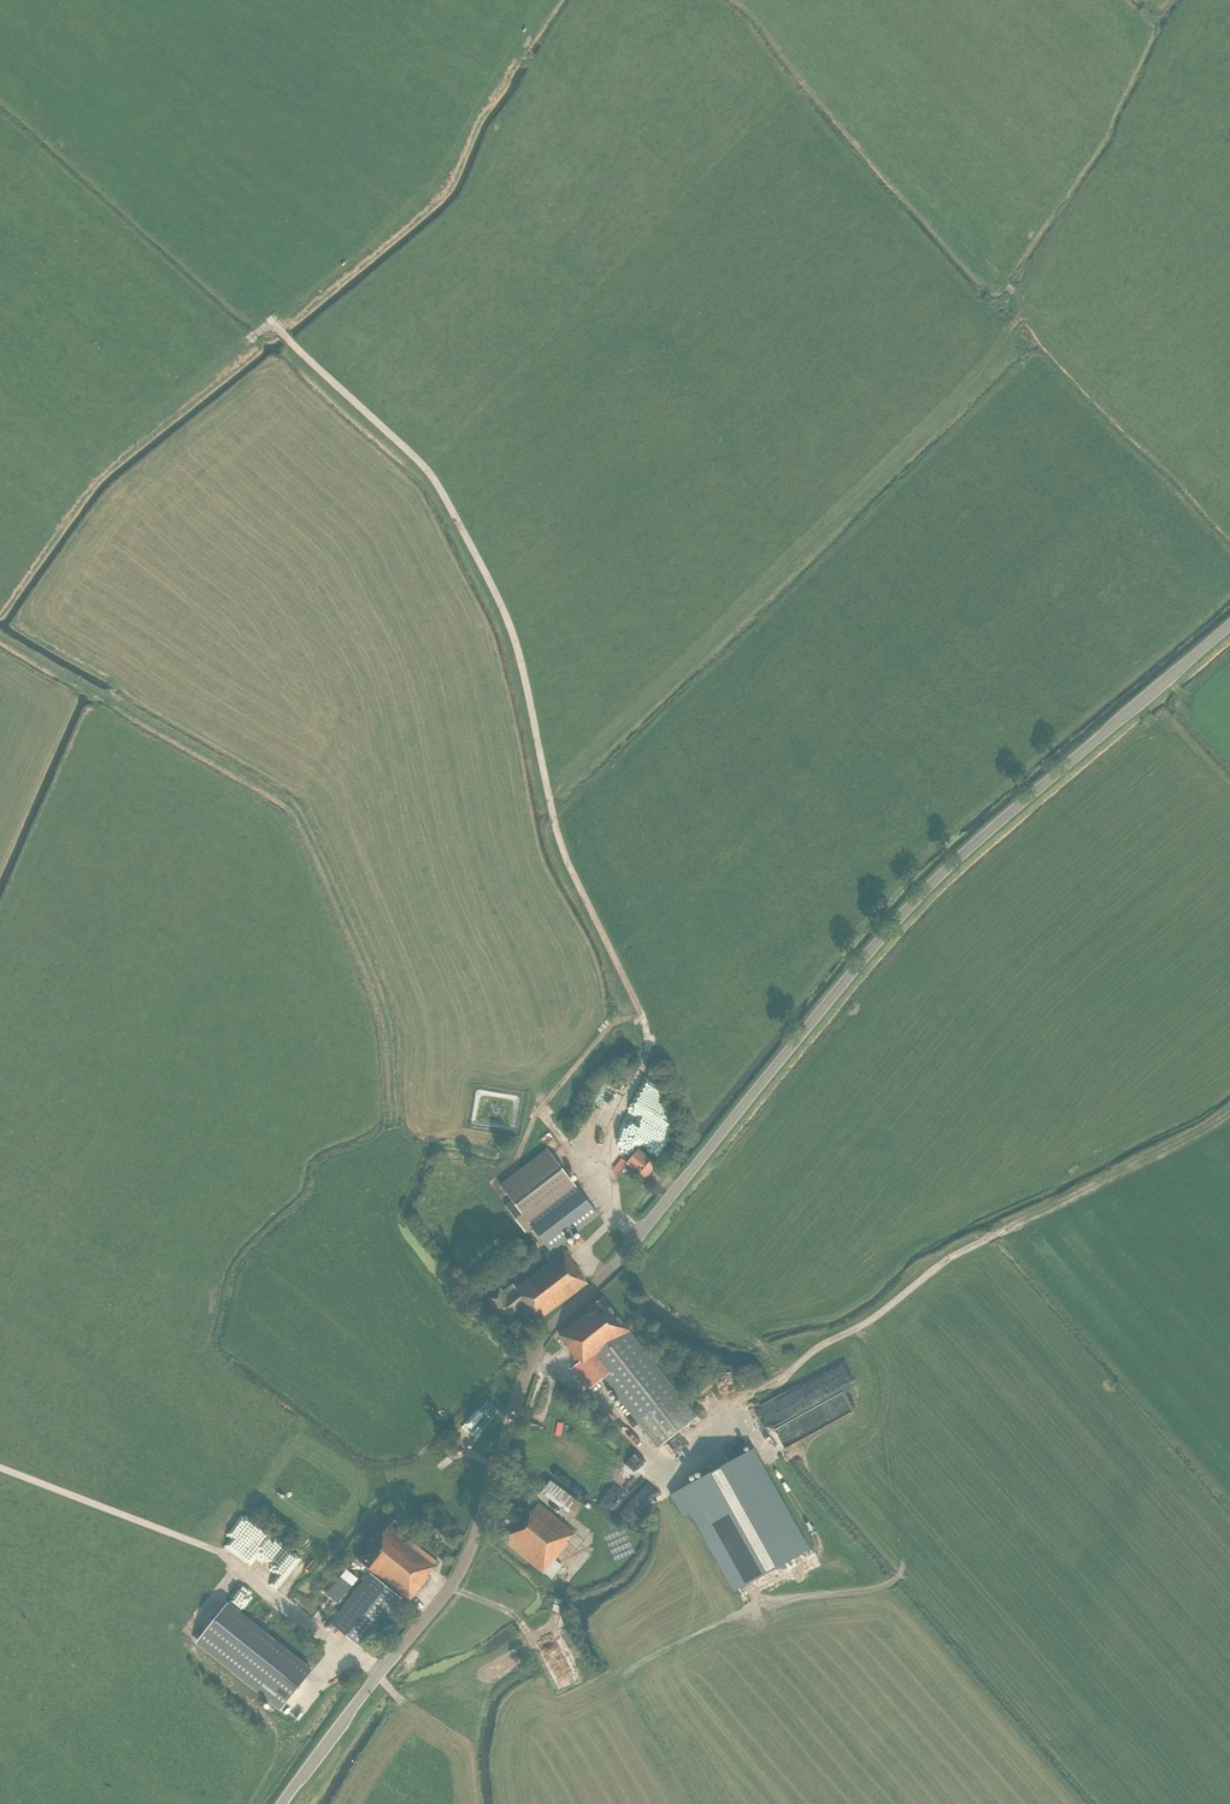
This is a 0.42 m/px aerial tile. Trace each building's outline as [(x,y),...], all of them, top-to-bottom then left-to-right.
[(619,1160),(626,1156),(619,1146),(613,1150),(619,1160)] [(638,1148),(626,1162),(645,1177),(657,1163),(638,1148)] [(548,1149),(500,1186),(520,1211),(513,1217),(532,1242),(539,1237),(551,1252),(599,1215),(574,1183),(573,1183),(548,1149)] [(523,1306),(525,1308),(522,1310),(532,1325),(587,1283),(581,1276),(583,1275),(564,1251),(516,1288),(513,1285),(504,1292),(500,1287),(486,1298),(504,1320),(523,1306)] [(697,1416),(603,1297),(593,1304),(595,1307),(560,1334),(567,1343),(565,1345),(579,1362),(572,1368),(584,1384),(588,1389),(603,1378),(658,1447),(697,1416)] [(683,1384),(696,1400),(712,1387),(699,1371),(683,1384)] [(736,1589),(809,1546),(752,1450),(671,1495),(683,1516),(693,1511),(736,1589)] [(583,1505),(550,1480),(541,1493),(574,1517),(583,1505)] [(532,1512),(516,1499),(499,1521),(508,1528),(500,1538),(544,1574),(569,1543),(567,1542),(575,1533),(540,1503),(532,1512)] [(357,1557),(410,1601),(430,1576),(428,1575),(438,1562),(411,1540),(409,1542),(396,1531),(402,1523),(392,1515),(357,1557)] [(296,1582),(306,1565),(299,1562),(290,1579),(296,1582)] [(331,1623),(361,1647),(401,1598),(371,1573),(331,1623)] [(311,1673),(228,1606),(198,1644),(281,1710),(311,1673)]
